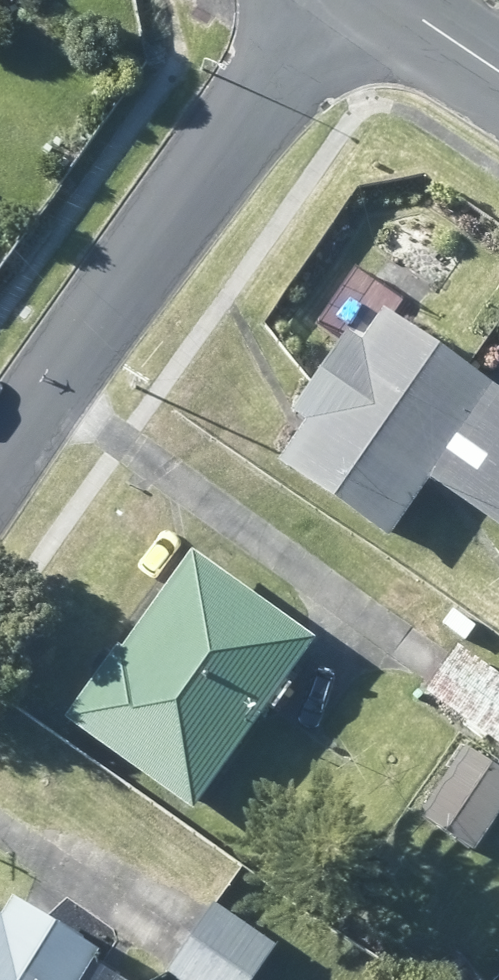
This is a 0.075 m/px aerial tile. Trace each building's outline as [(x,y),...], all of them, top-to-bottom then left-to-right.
[(391,329),(368,313),(346,347),(330,335),(285,402),(275,415),(292,426),(262,468),(373,544),(415,483),(498,539),(498,537),(498,402),(439,361),(391,329)] [(270,683),(299,644),(177,556),(109,652),(105,649),(52,725),(178,815),(253,706),(260,713),(268,701),(277,688),(270,683)] [(462,659),(444,645),(419,680),(408,695),(496,757),(498,753),(498,684),(462,659)] [(492,779),(450,752),(409,817),(464,851),(498,794),(498,783),(492,779)] [(276,930),(216,894),(192,929),(254,967),(276,930)] [(18,915),(0,904),(0,979),(104,979),(91,973),(76,964),(82,953),(69,946),(18,915)]
